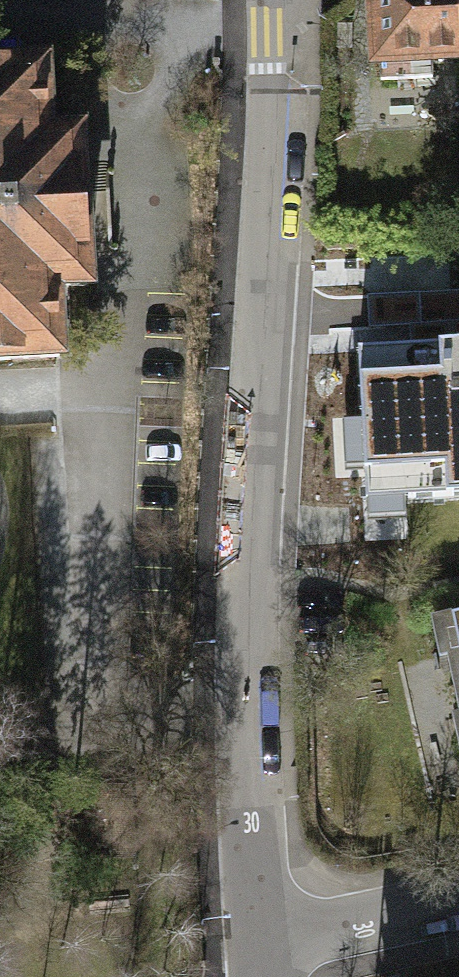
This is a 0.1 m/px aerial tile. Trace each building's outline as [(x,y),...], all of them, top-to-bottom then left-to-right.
[(458,56),(458,0),(373,0),(377,79),(436,77),(435,57),(458,56)] [(57,355),(54,287),(86,286),(79,135),(47,136),(43,68),(0,69),(0,359),(57,355)] [(429,332),(428,291),(360,294),(362,335),(429,332)] [(357,348),(366,502),(458,498),(458,343),(357,348)]
